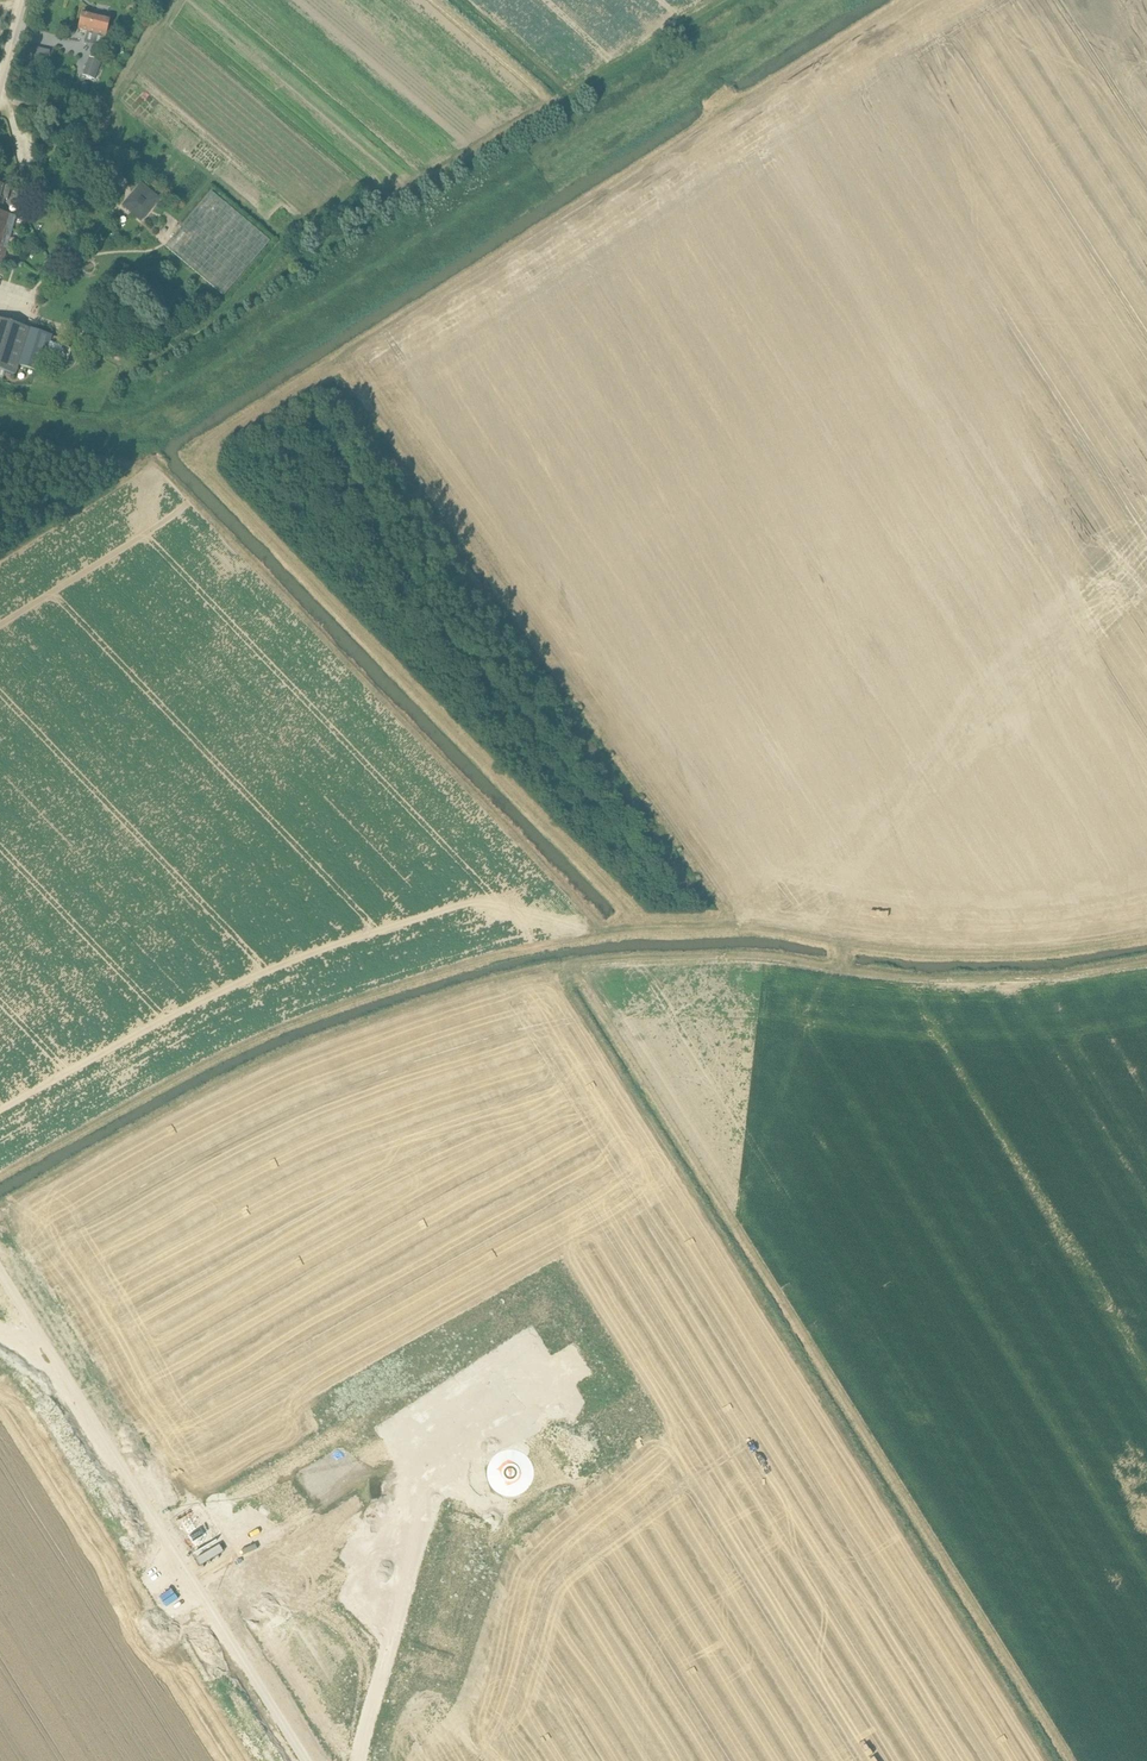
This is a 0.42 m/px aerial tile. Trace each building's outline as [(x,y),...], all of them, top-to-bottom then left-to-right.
[(106,36),(110,18),(83,11),(79,29),(106,36)] [(89,57),(83,75),(95,80),(101,61),(89,57)] [(135,189),(121,205),(141,222),(154,206),(161,199),(141,182),(135,189)] [(1,272),(4,258),(7,249),(12,230),(20,232),(24,218),(16,216),(16,215),(1,212),(4,199),(7,199),(10,188),(7,188),(8,186),(0,184),(0,272),(1,272)] [(224,296),(239,279),(270,241),(212,192),(166,246),(224,296)] [(0,337),(0,370),(16,375),(19,366),(24,367),(42,373),(47,357),(67,363),(71,350),(55,345),(58,338),(32,329),(5,321),(4,326),(0,337)] [(502,1470),(501,1473),(502,1476),(503,1478),(505,1480),(508,1482),(511,1482),(513,1482),(516,1480),(518,1478),(519,1476),(520,1473),(519,1470),(518,1468),(516,1466),(513,1464),(511,1464),(508,1464),(505,1466),(503,1468),(502,1470)] [(192,1510),(173,1521),(193,1554),(216,1540),(206,1523),(202,1526),(192,1510)] [(219,1545),(196,1559),(200,1566),(223,1552),(219,1545)]
